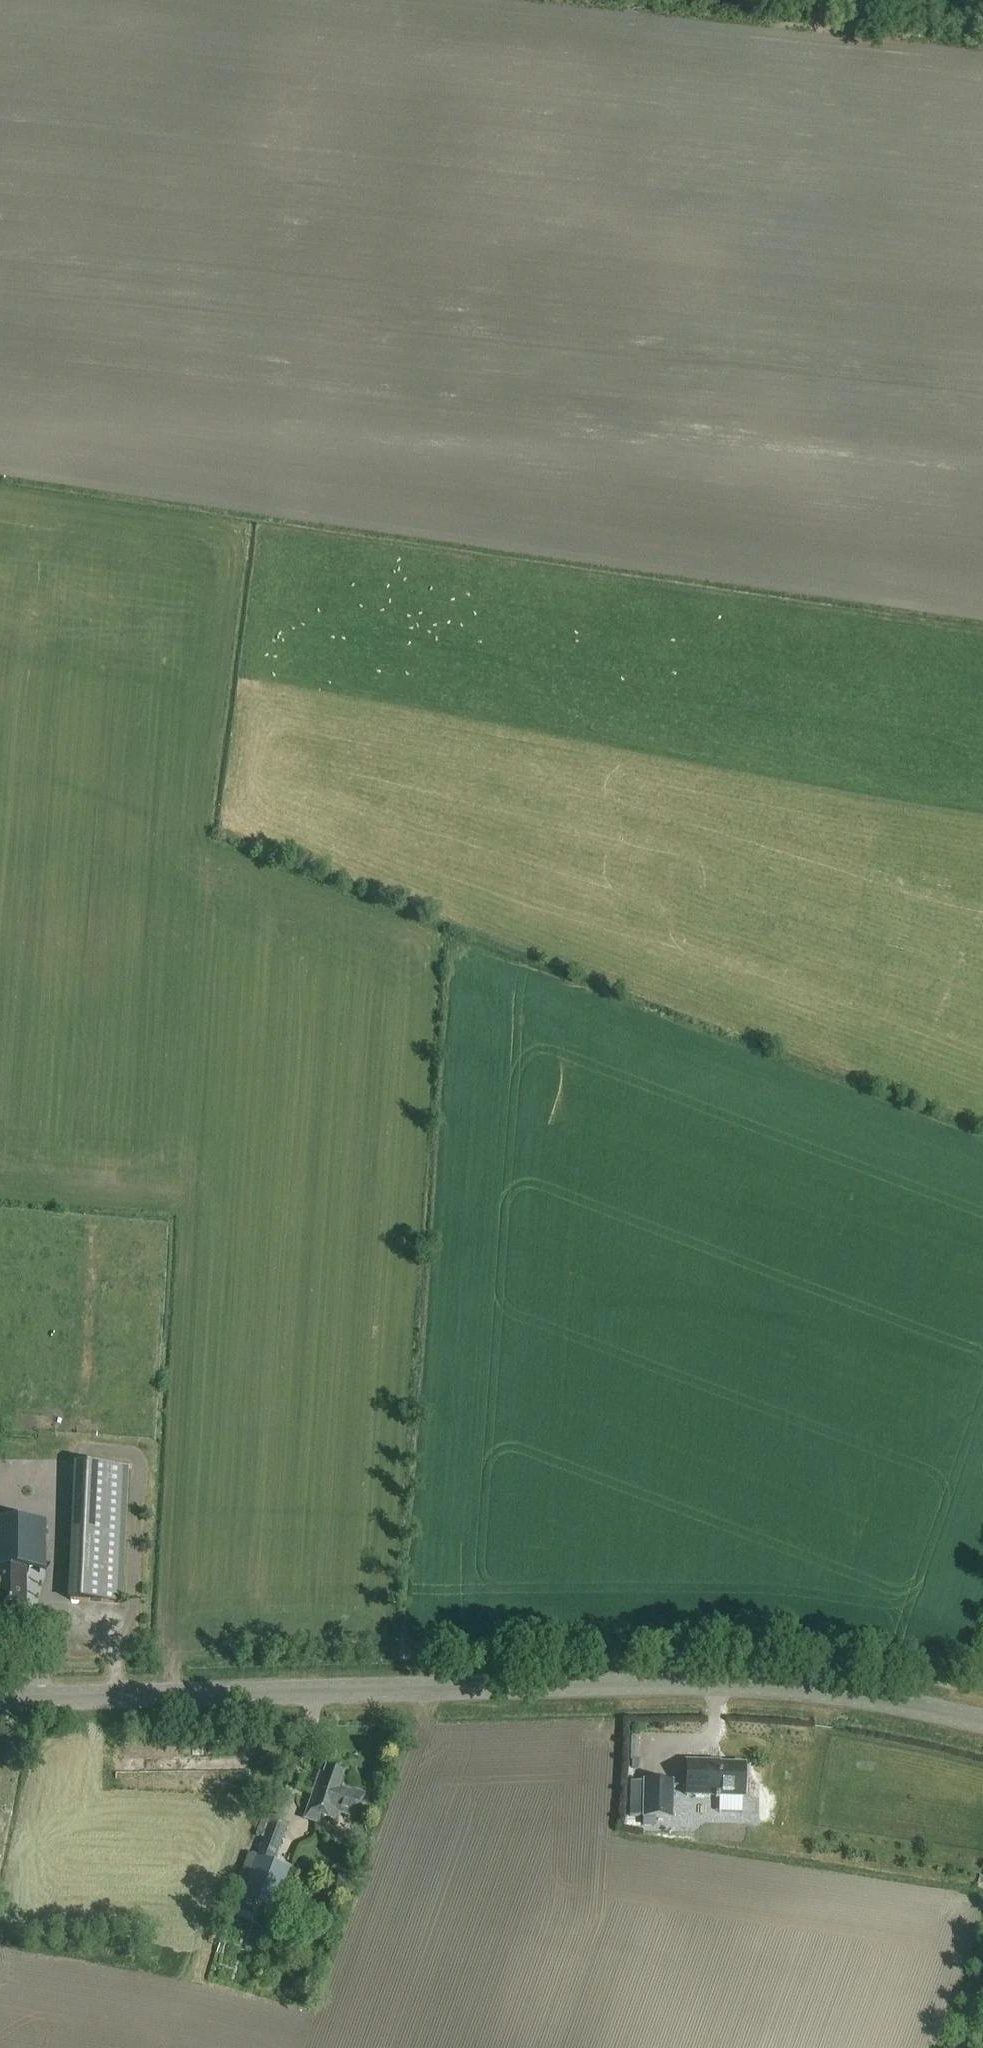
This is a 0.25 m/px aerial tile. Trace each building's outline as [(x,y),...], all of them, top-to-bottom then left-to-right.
[(66,1601),(120,1603),(121,1603),(128,1467),(73,1464),(66,1601)] [(24,1605),(24,1569),(45,1569),(45,1521),(0,1521),(0,1605),(24,1605)] [(742,1797),(743,1765),(707,1764),(707,1763),(685,1762),(685,1796),(742,1797)] [(319,1774),(303,1821),(319,1826),(322,1817),(333,1821),(336,1814),(348,1818),(348,1820),(354,1822),(363,1795),(350,1791),(350,1793),(338,1788),(343,1773),(325,1768),(322,1775),(319,1774)] [(643,1781),(643,1782),(642,1818),(670,1818),(671,1782),(643,1781)] [(263,1838),(256,1857),(272,1863),(286,1824),(262,1815),(254,1835),(263,1838)] [(272,1863),(256,1857),(240,1899),(274,1912),(289,1870),(272,1863)]
